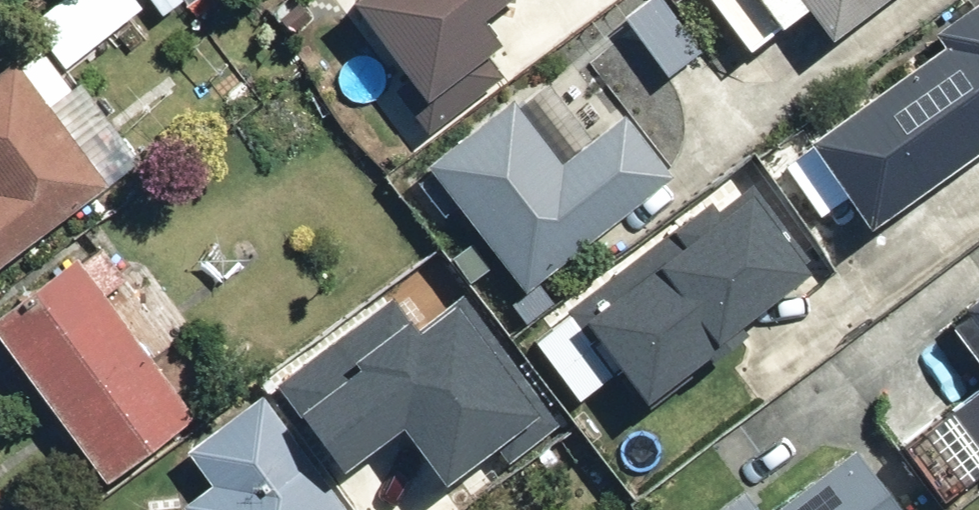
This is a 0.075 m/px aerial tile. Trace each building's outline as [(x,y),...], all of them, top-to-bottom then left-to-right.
[(338,4),(399,85),(379,101),(414,147),(532,57),(515,35),(561,0),(344,0),(338,4)] [(978,149),(978,0),(967,0),(969,4),(931,31),(942,46),(776,165),(816,219),(839,202),(861,233),(978,149)] [(884,0),(789,0),(826,46),(884,0)] [(29,43),(0,66),(0,263),(105,180),(48,107),(70,90),(29,43)] [(557,165),(508,103),(425,168),(523,292),(674,175),(625,112),(557,165)] [(639,408),(802,272),(735,176),(529,349),(576,404),(611,374),(639,408)] [(0,313),(0,361),(98,489),(196,415),(103,293),(122,279),(97,245),(74,262),(72,259),(0,313)] [(453,460),(547,396),(464,275),(399,319),(388,302),(294,365),(345,439),(409,396),(453,460)] [(955,322),(978,353),(978,302),(955,322)] [(182,451),(206,484),(176,506),(179,509),(343,509),(316,472),(341,454),(286,377),(182,451)] [(930,418),(976,475),(978,473),(978,379),(930,418)] [(850,448),(771,509),(899,509),(850,448)] [(740,493),(717,509),(753,509),(740,493)]
